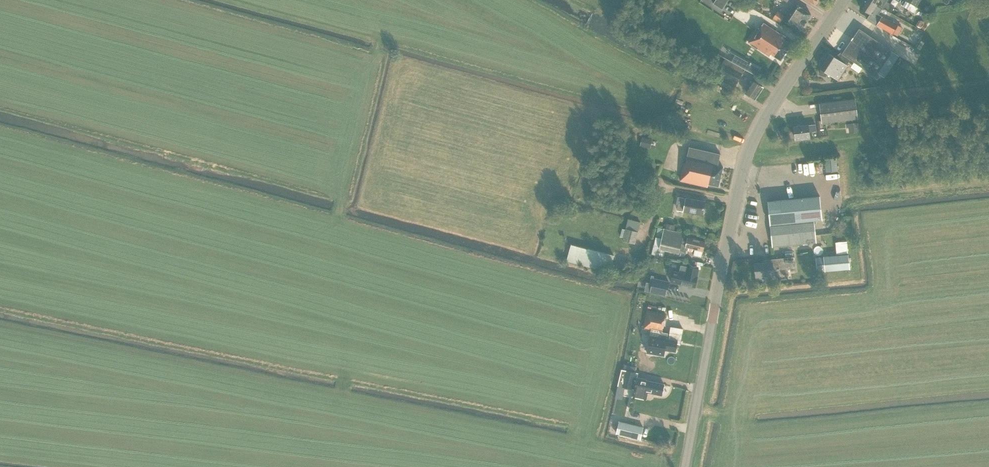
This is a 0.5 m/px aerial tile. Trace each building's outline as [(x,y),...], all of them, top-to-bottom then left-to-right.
[(728,0),(716,0),(713,4),(722,9),(728,0)] [(883,8),(871,0),(865,0),(860,7),(870,14),(867,19),(876,25),(877,25),(893,34),(898,25),(878,14),(883,8)] [(883,8),(891,12),(895,7),(887,1),(887,0),(871,0),(883,8)] [(762,5),(756,1),(752,7),(759,11),(762,5)] [(801,8),(795,4),(790,11),(788,9),(786,12),(788,14),(784,20),(790,24),(800,31),(811,14),(801,8)] [(780,22),(785,16),(778,11),(773,18),(780,22)] [(781,34),(763,23),(760,28),(758,27),(748,42),(770,56),(771,54),(781,60),(791,44),(786,41),(789,37),(785,35),(783,39),(780,38),(781,34)] [(875,77),(893,51),(859,28),(842,53),(841,53),(836,57),(830,53),(820,68),(821,69),(820,74),(821,74),(825,75),(827,73),(838,80),(848,65),(847,64),(850,59),(875,77)] [(759,68),(735,54),(731,62),(755,75),(759,68)] [(733,91),(745,70),(725,59),(713,80),(733,91)] [(763,87),(752,80),(748,86),(744,83),(740,89),(755,99),(763,87)] [(822,123),(858,118),(855,99),(820,104),(822,123)] [(859,121),(849,123),(850,132),(860,130),(859,121)] [(817,131),(816,124),(808,125),(794,126),(796,139),(810,137),(809,132),(817,131)] [(642,137),(641,145),(651,146),(652,138),(642,137)] [(718,165),(720,154),(690,147),(686,163),(685,162),(681,180),(707,187),(708,184),(718,186),(723,167),(718,165)] [(825,158),(826,171),(838,170),(837,157),(825,158)] [(773,246),(816,242),(814,218),(823,218),(821,196),(768,201),(773,246)] [(686,198),(678,197),(676,204),(678,204),(677,209),(703,214),(703,212),(704,213),(705,209),(704,209),(705,201),(686,198)] [(636,244),(641,222),(630,219),(627,230),(624,238),(623,240),(636,244)] [(679,252),(684,253),(685,250),(692,251),(693,248),(703,251),(705,241),(688,237),(689,234),(659,227),(652,253),(664,256),(665,250),(679,253),(679,252)] [(837,254),(848,253),(847,241),(836,242),(837,254)] [(611,268),(615,255),(571,243),(567,261),(602,270),(603,266),(611,268)] [(825,271),(850,268),(848,254),(824,256),(825,271)] [(757,283),(780,280),(779,269),(794,268),(793,257),(766,260),(767,262),(755,263),(757,283)] [(695,287),(699,269),(681,265),(680,272),(668,269),(666,278),(672,279),(671,282),(677,283),(695,287)] [(671,282),(672,279),(666,278),(665,281),(654,278),(652,285),(667,289),(669,282),(671,282)] [(662,332),(666,314),(647,310),(644,328),(653,330),(652,337),(654,337),(653,343),(660,344),(659,348),(676,351),(678,341),(661,338),(662,332)] [(669,338),(678,340),(678,341),(677,344),(681,344),(683,329),(671,327),(669,338)] [(646,380),(637,378),(638,373),(622,369),(618,385),(635,389),(633,396),(646,399),(648,392),(662,395),(664,384),(646,380)] [(641,440),(644,427),(619,421),(616,434),(641,440)]
